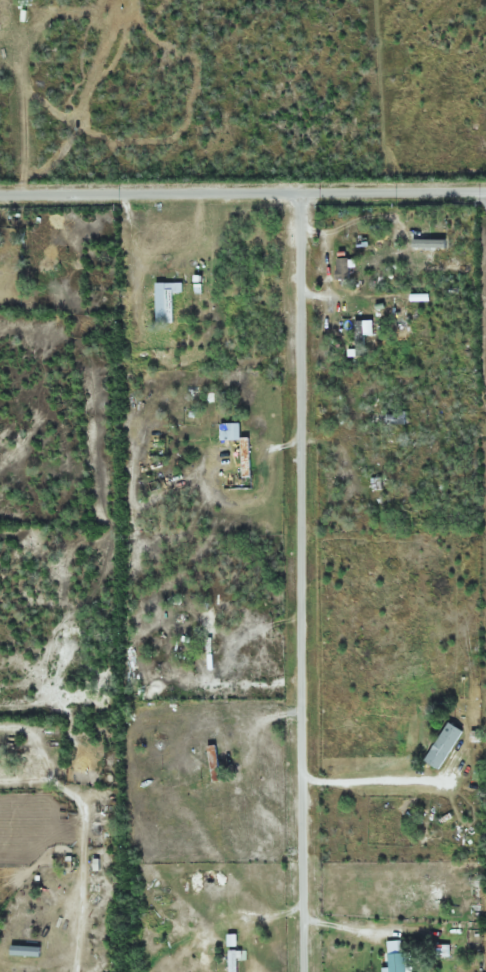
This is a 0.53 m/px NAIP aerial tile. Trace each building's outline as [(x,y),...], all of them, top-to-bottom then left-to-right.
[(356,238),(356,246),(368,245),(368,238),(356,238)] [(158,322),(175,322),(175,311),(181,311),(181,282),(158,282),(158,322)] [(365,320),(354,320),(354,356),(365,356),(365,320)] [(241,440),(241,477),(252,477),(252,437),(241,437),(241,423),(221,423),(221,440),(241,440)] [(370,492),(383,492),(383,478),(370,478),(370,492)] [(426,760),(441,769),(466,731),(452,721),(426,760)]
